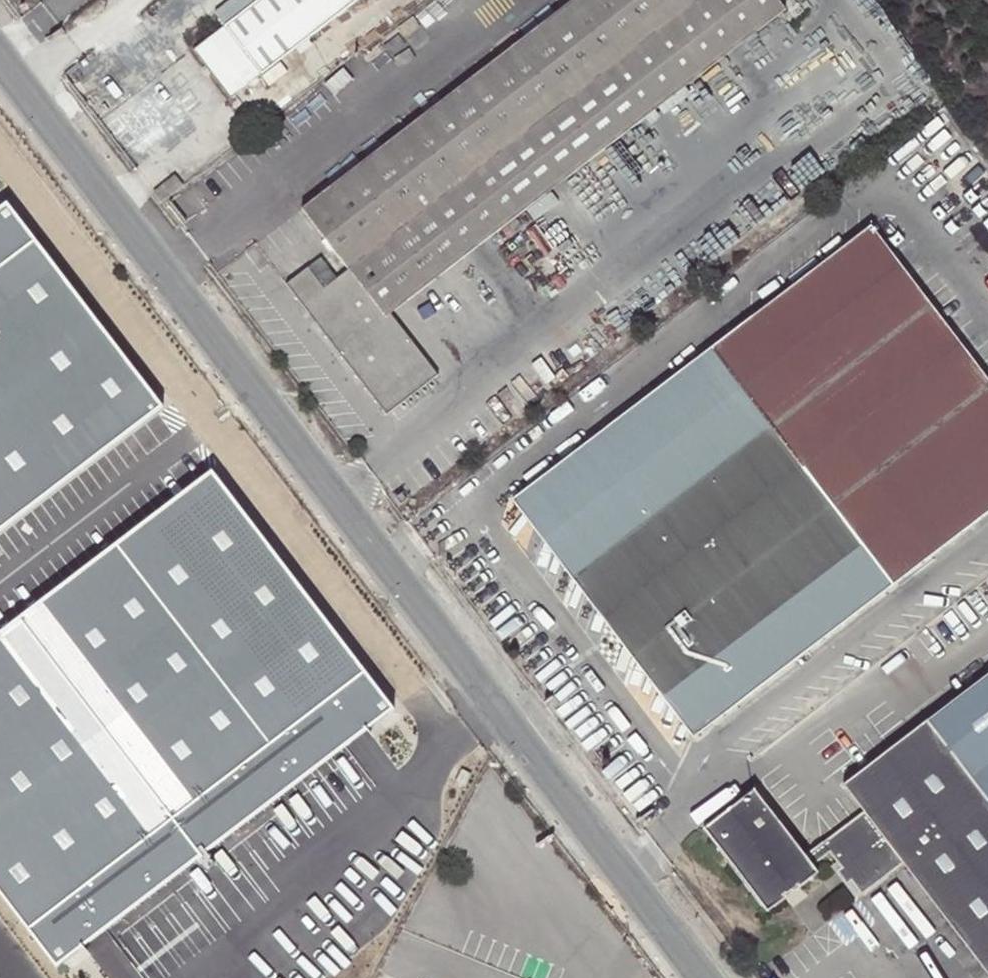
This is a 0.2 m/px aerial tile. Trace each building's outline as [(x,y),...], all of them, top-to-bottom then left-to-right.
[(204,67),(210,75),(229,100),(361,0),(232,0),(214,13),(224,27),(192,51),(204,67)] [(786,10),(778,0),(573,0),(520,41),(301,208),(352,274),(323,297),(303,272),(286,284),(386,412),(437,374),(389,314),(786,10)] [(520,41),(573,0),(489,0),(520,41)] [(204,80),(210,75),(204,67),(198,72),(204,80)] [(155,192),(163,202),(184,186),(177,176),(155,192)] [(0,208),(0,529),(161,406),(6,203),(0,208)] [(513,500),(694,737),(987,512),(987,384),(869,229),(513,500)] [(0,641),(0,887),(59,964),(396,707),(218,475),(0,641)] [(841,868),(851,881),(860,894),(902,862),(987,974),(987,674),(843,785),(863,811),(821,843),(829,853),(841,868)] [(470,776),(460,771),(453,783),(463,789),(470,776)] [(815,871),(812,866),(804,856),(753,790),(703,828),(765,910),(815,871)] [(812,866),(829,853),(821,843),(804,856),(812,866)] [(846,884),(851,881),(841,868),(836,871),(846,884)]
